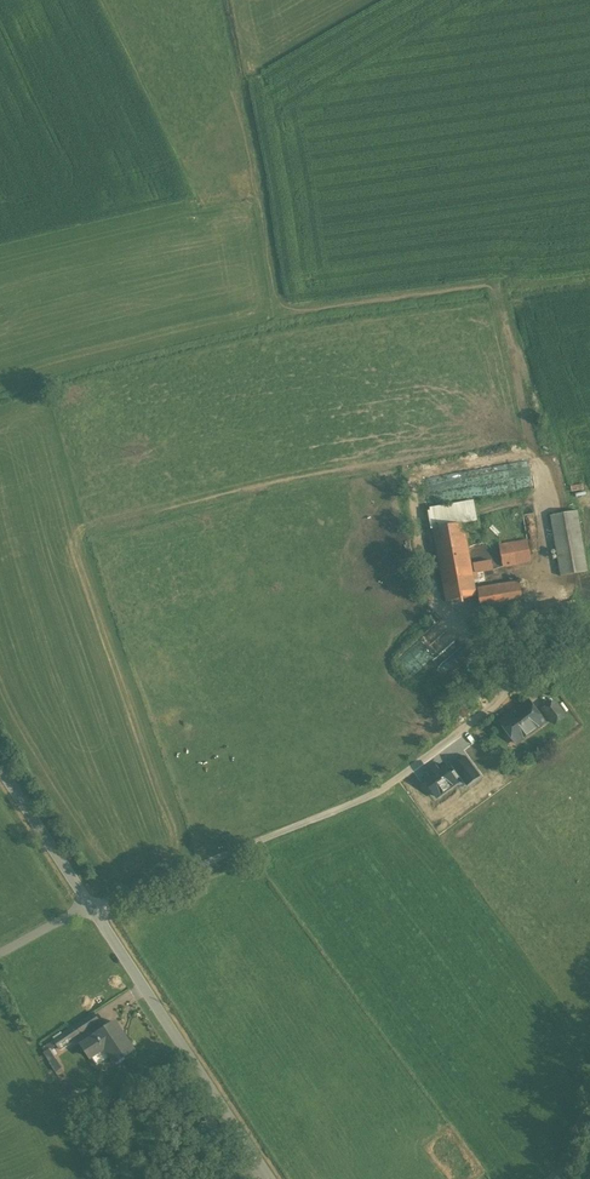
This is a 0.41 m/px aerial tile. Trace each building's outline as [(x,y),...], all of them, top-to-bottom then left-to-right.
[(473,501),(429,509),(446,602),(476,597),(474,584),(472,573),(463,524),(477,521),(473,501)] [(577,511),(562,513),(550,516),(561,576),(588,572),(577,511)] [(527,541),(499,546),(502,566),(531,562),(527,541)] [(491,560),(473,563),(475,573),(477,573),(493,570),(491,560)] [(519,582),(478,589),(482,611),(523,604),(519,582)] [(568,619),(565,602),(535,607),(538,624),(568,619)] [(544,723),(528,701),(500,722),(516,744),(544,723)] [(554,701),(543,709),(554,724),(565,716),(554,701)] [(94,1014),(77,1025),(82,1033),(99,1022),(94,1014)] [(122,1036),(113,1024),(96,1035),(97,1036),(83,1045),(90,1056),(104,1047),(114,1063),(133,1050),(124,1035),(122,1036)] [(82,1033),(77,1025),(67,1032),(73,1039),(82,1033)] [(60,1048),(73,1039),(67,1032),(54,1040),(60,1048)] [(50,1049),(44,1053),(55,1071),(62,1068),(50,1049)]
